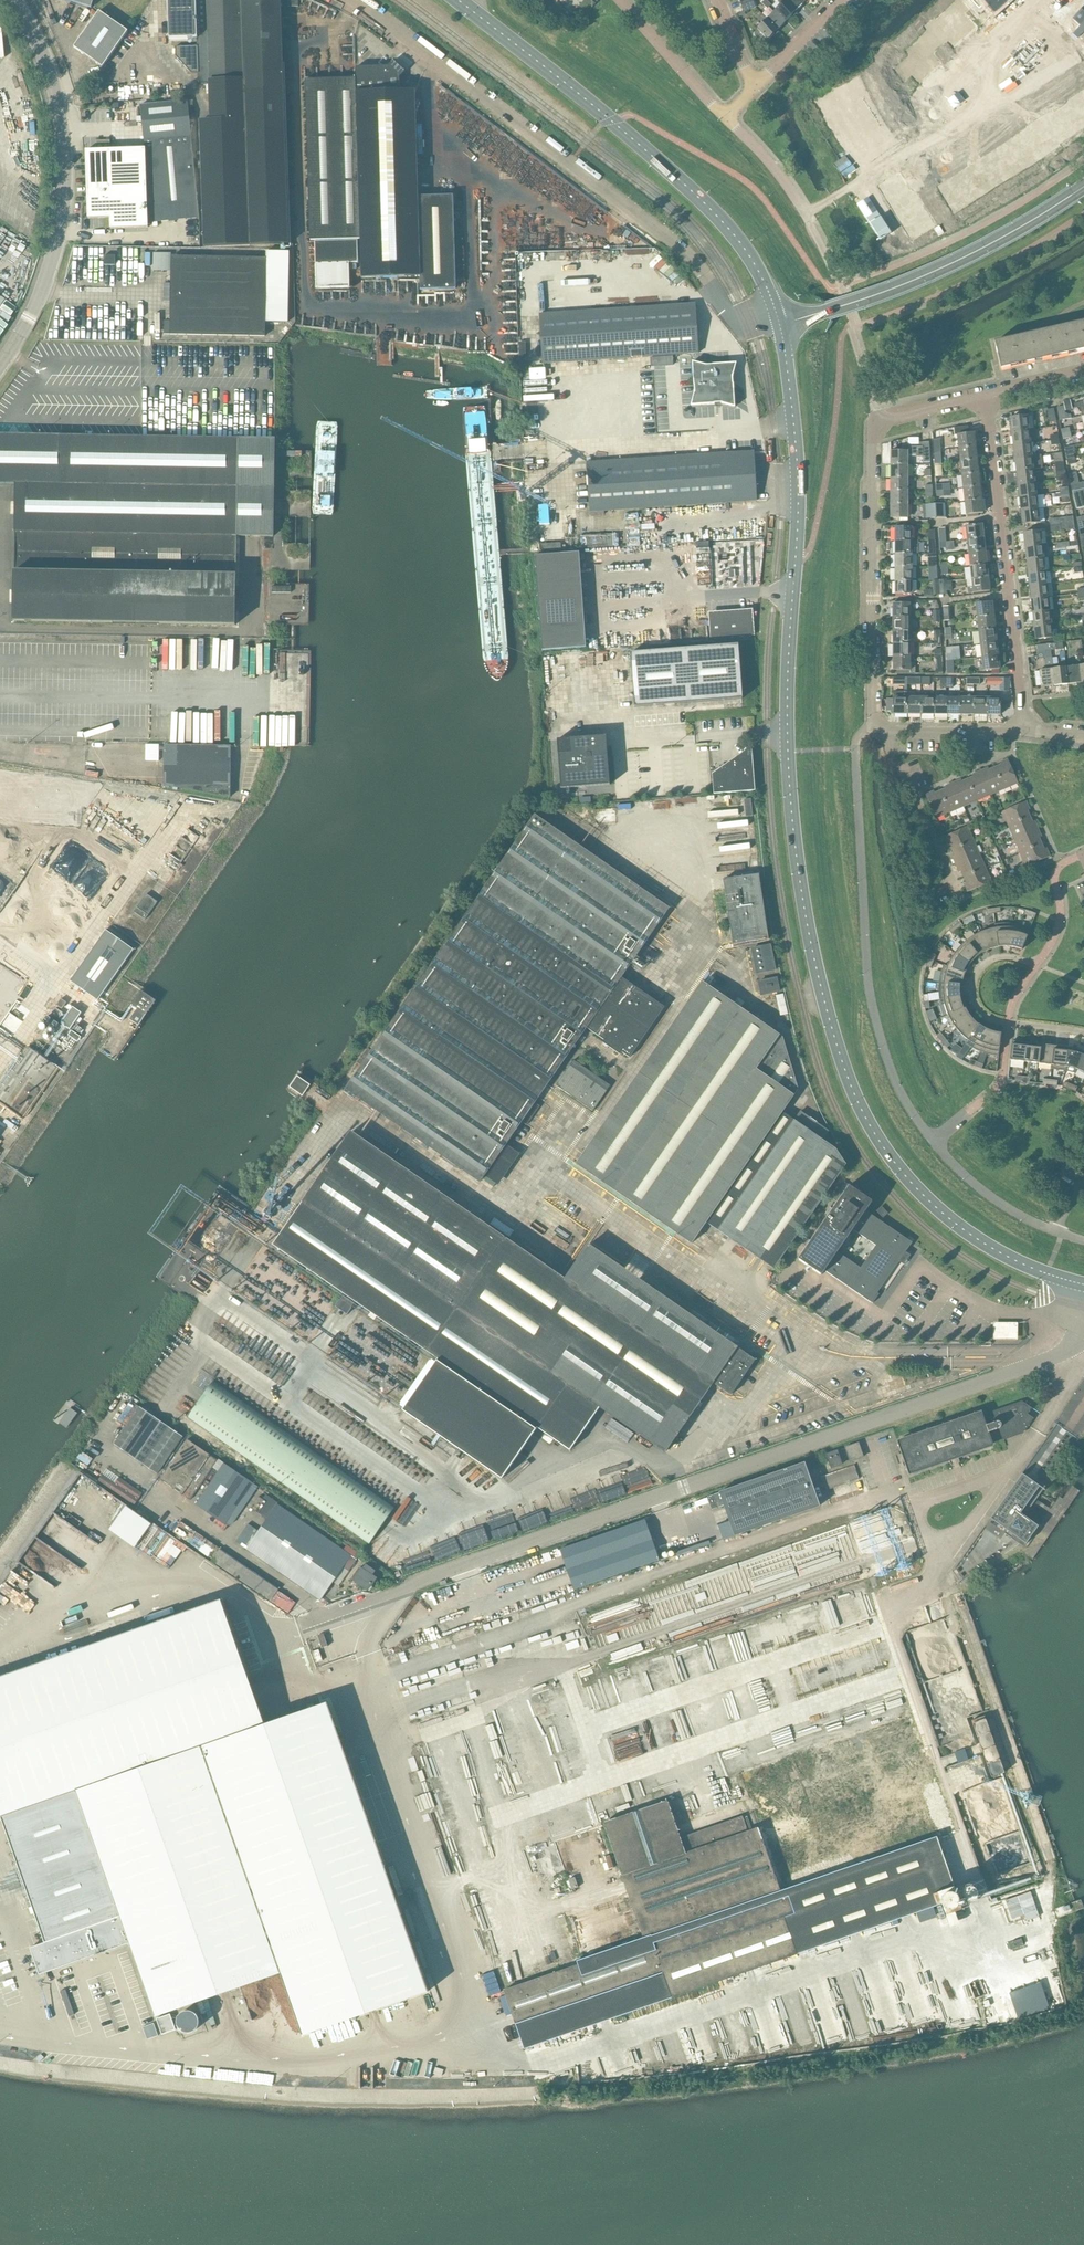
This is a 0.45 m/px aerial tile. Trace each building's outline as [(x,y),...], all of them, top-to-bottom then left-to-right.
[(281,0),(168,0),(170,39),(197,38),(197,46),(175,47),(176,56),(192,73),(198,73),(198,82),(208,82),(210,120),(199,120),(204,247),(289,244),(281,0)] [(766,0),(764,0),(761,3),(767,9),(771,5),(766,0)] [(787,21),(796,11),(785,0),(777,0),(781,4),(776,9),(776,10),(778,12),(787,21)] [(785,0),(796,11),(805,2),(803,0),(785,0)] [(942,12),(964,36),(974,27),(962,14),(968,8),(960,0),(956,0),(942,12)] [(979,10),(985,4),(993,14),(1003,4),(1000,0),(970,0),(979,10)] [(754,1),(742,6),(744,12),(757,7),(754,1)] [(1073,19),(1080,26),(1077,30),(1081,35),(1083,31),(1083,30),(1083,28),(1083,27),(1083,8),(1073,19)] [(787,21),(778,12),(776,10),(776,9),(766,19),(777,31),(787,21)] [(99,11),(74,47),(103,67),(128,31),(99,11)] [(942,12),(926,27),(936,38),(942,32),(952,44),(954,42),(955,43),(961,36),(962,35),(964,37),(964,36),(942,12)] [(777,31),(766,19),(757,29),(757,30),(754,33),(754,36),(758,40),(760,40),(764,37),(768,41),(777,31)] [(1077,30),(1073,34),(1077,39),(1081,35),(1077,30)] [(925,36),(909,51),(929,73),(939,63),(930,54),(931,53),(936,49),(925,36)] [(912,55),(896,70),(904,78),(910,73),(919,82),(929,73),(909,51),(908,51),(912,55)] [(356,79),(305,80),(310,241),(360,239),(361,278),(420,277),(420,290),(456,289),(453,196),(418,197),(417,157),(417,144),(415,91),(400,91),(400,77),(401,76),(405,71),(393,61),(389,65),(388,66),(356,67),(356,79)] [(875,66),(841,87),(873,139),(907,118),(875,66)] [(1078,68),(1073,71),(1078,78),(1082,75),(1078,68)] [(1062,78),(1058,81),(1062,88),(1067,85),(1062,78)] [(1058,81),(1053,84),(1058,91),(1062,88),(1058,81)] [(1042,91),(1037,94),(1042,101),(1047,98),(1042,91)] [(1037,94),(1033,97),(1037,104),(1042,101),(1037,94)] [(1070,101),(1083,122),(1083,100),(1080,94),(1070,101)] [(145,148),(86,150),(88,218),(110,218),(111,229),(148,227),(148,223),(199,218),(191,135),(188,100),(140,105),(143,140),(144,140),(145,148)] [(1061,109),(1075,131),(1083,125),(1083,122),(1070,101),(1071,103),(1061,109)] [(1022,103),(1017,106),(1022,114),(1027,111),(1022,103)] [(1017,106),(1013,109),(1017,117),(1022,114),(1017,106)] [(1050,113),(1065,137),(1075,131),(1061,109),(1052,115),(1050,113)] [(1050,113),(1040,120),(1057,146),(1056,143),(1065,137),(1050,113)] [(1002,116),(997,119),(1002,126),(1006,123),(1002,116)] [(997,119),(992,122),(997,129),(1002,126),(997,119)] [(1044,127),(1034,133),(1047,152),(1057,146),(1040,120),(1039,120),(1044,127)] [(982,129),(977,132),(982,139),(986,136),(982,129)] [(977,132),(972,135),(977,142),(982,139),(977,132)] [(1022,135),(1021,135),(1036,159),(1047,152),(1034,133),(1025,139),(1022,135)] [(1021,135),(1011,141),(1026,165),(1036,159),(1021,135)] [(1003,149),(1002,150),(1016,172),(1026,165),(1011,141),(1011,142),(1013,146),(1004,152),(1003,149)] [(962,142),(957,145),(962,152),(966,149),(962,142)] [(957,145),(952,148),(957,155),(962,152),(957,145)] [(992,154),(991,154),(1006,178),(1016,172),(1002,150),(993,156),(992,154)] [(991,154),(981,160),(996,184),(1006,178),(991,154)] [(941,155),(937,158),(941,165),(946,162),(941,155)] [(937,158),(932,161),(937,168),(941,165),(937,158)] [(971,167),(986,191),(996,184),(981,160),(980,161),(983,165),(974,171),(971,167)] [(922,167),(915,172),(919,177),(926,172),(922,167)] [(971,167),(961,173),(976,197),(986,191),(971,167)] [(926,172),(919,177),(922,182),(929,178),(926,172)] [(951,179),(951,180),(966,204),(976,197),(961,173),(960,174),(963,178),(954,184),(951,179)] [(899,175),(879,187),(886,198),(905,186),(899,175)] [(939,187),(954,211),(966,204),(951,180),(939,187)] [(905,186),(886,198),(892,208),(914,194),(911,195),(905,186)] [(935,187),(928,192),(931,197),(938,193),(935,187)] [(938,193),(931,197),(935,202),(942,198),(938,193)] [(914,194),(892,208),(898,218),(901,216),(920,204),(914,194)] [(945,203),(938,207),(941,213),(948,208),(945,203)] [(901,216),(898,218),(905,228),(924,216),(918,205),(901,216)] [(924,216),(905,228),(912,239),(933,225),(933,224),(927,214),(924,216)] [(939,226),(934,229),(936,233),(939,237),(944,234),(942,231),(939,226)] [(357,240),(315,241),(316,263),(317,288),(349,287),(349,262),(358,262),(357,240)] [(170,334),(170,335),(265,337),(265,322),(288,322),(289,252),(266,251),(266,258),(171,256),(171,270),(170,299),(170,321),(170,334)] [(115,255),(104,255),(104,265),(115,265),(115,255)] [(699,353),(695,303),(539,314),(542,364),(699,353)] [(994,342),(1001,370),(1083,350),(1083,321),(994,342)] [(722,404),(735,407),(733,377),(736,363),(705,365),(692,362),(694,392),(691,406),(722,404)] [(1070,400),(1063,402),(1066,411),(1072,409),(1070,400)] [(1064,406),(1057,407),(1060,420),(1062,420),(1068,418),(1068,419),(1072,418),(1071,414),(1069,414),(1065,413),(1064,406)] [(1049,423),(1056,421),(1054,408),(1047,410),(1049,423)] [(1011,431),(1029,429),(1028,416),(1010,418),(1011,431)] [(1013,444),(1031,442),(1029,429),(1011,431),(1013,444)] [(275,451),(276,439),(173,437),(173,433),(150,433),(150,436),(84,435),(84,431),(61,431),(61,435),(0,434),(0,484),(15,484),(15,533),(14,571),(14,622),(236,625),(236,575),(237,536),(274,537),(275,451)] [(958,434),(956,434),(958,448),(976,446),(974,432),(969,433),(958,434)] [(923,462),(931,462),(929,442),(922,442),(922,447),(907,447),(907,451),(890,451),(890,465),(908,464),(908,463),(916,463),(916,457),(923,457),(923,462)] [(1014,458),(1032,456),(1031,442),(1013,444),(1014,458)] [(1064,447),(1065,455),(1067,460),(1075,458),(1074,454),(1076,453),(1075,445),(1064,447)] [(960,461),(977,459),(976,446),(958,448),(960,461)] [(754,451),(737,452),(586,461),(590,512),(593,512),(595,547),(613,546),(611,510),(757,501),(754,451)] [(1016,471),(1034,469),(1032,456),(1014,458),(1016,471)] [(961,474),(979,472),(977,459),(960,461),(961,474)] [(908,464),(890,465),(891,478),(908,478),(908,464)] [(1017,484),(1035,482),(1034,469),(1016,471),(1017,484)] [(963,487),(980,485),(979,472),(961,474),(963,487)] [(908,478),(891,478),(891,491),(908,491),(908,478)] [(1019,497),(1037,495),(1035,482),(1017,484),(1019,497)] [(1083,488),(1083,483),(1083,482),(1071,485),(1072,491),(1083,488)] [(964,501),(982,499),(980,485),(963,487),(964,501)] [(1072,491),(1074,498),(1076,509),(1083,507),(1083,488),(1072,491)] [(891,504),(908,504),(908,491),(891,491),(891,504)] [(1020,510),(1038,508),(1037,495),(1019,497),(1020,510)] [(982,499),(964,501),(966,515),(984,513),(982,499)] [(944,503),(935,504),(936,518),(945,517),(944,503)] [(908,504),(891,504),(891,518),(908,518),(908,504)] [(926,504),(922,504),(923,518),(927,518),(928,518),(936,518),(935,504),(933,504),(926,504)] [(1038,508),(1020,510),(1022,524),(1040,522),(1038,508)] [(1060,524),(1074,523),(1073,516),(1060,518),(1060,524)] [(1074,523),(1060,524),(1061,531),(1075,529),(1074,523)] [(966,540),(984,537),(982,524),(965,526),(966,540)] [(895,540),(913,540),(913,527),(895,527),(895,540)] [(1025,546),(1043,544),(1041,531),(1023,533),(1025,546)] [(968,553),(985,551),(984,537),(966,540),(968,553)] [(913,540),(895,540),(895,554),(913,554),(919,554),(919,541),(913,541),(913,540)] [(1026,560),(1044,558),(1043,544),(1025,546),(1026,560)] [(969,566),(987,564),(985,551),(968,553),(969,566)] [(586,647),(584,615),(579,552),(536,555),(542,650),(586,647)] [(913,554),(895,554),(895,567),(913,567),(913,554)] [(1028,573),(1046,571),(1044,558),(1026,560),(1028,573)] [(972,579),(988,577),(987,564),(969,566),(971,579),(972,579)] [(895,580),(913,580),(913,567),(895,567),(895,580)] [(1029,586),(1047,584),(1046,571),(1028,573),(1029,586)] [(971,579),(966,580),(967,587),(968,593),(990,591),(988,577),(972,579),(971,579)] [(947,579),(941,580),(939,580),(940,595),(952,594),(951,580),(947,581),(947,579)] [(913,580),(895,580),(895,594),(913,594),(913,580)] [(1031,599),(1049,597),(1047,584),(1029,586),(1031,599)] [(1032,612),(1050,610),(1049,597),(1031,599),(1032,612)] [(976,617),(994,615),(992,601),(975,603),(976,617)] [(893,617),(911,617),(911,603),(893,603),(893,617)] [(943,606),(944,621),(951,620),(951,606),(943,606)] [(1034,625),(1052,623),(1050,610),(1032,612),(1034,625)] [(748,613),(709,616),(711,638),(750,635),(748,613)] [(978,630),(995,628),(994,615),(976,617),(978,630)] [(911,617),(893,617),(893,630),(911,630),(911,617)] [(1058,629),(1052,630),(1052,623),(1034,625),(1035,639),(1059,637),(1058,629)] [(979,643),(997,641),(995,628),(978,630),(979,643)] [(911,630),(893,630),(893,643),(911,643),(911,630)] [(981,657),(999,655),(997,641),(979,643),(981,657)] [(1063,642),(1050,643),(1051,650),(1064,649),(1063,642)] [(911,643),(893,643),(893,656),(911,656),(911,643)] [(1050,643),(1037,645),(1037,652),(1038,659),(1044,658),(1051,657),(1051,650),(1050,643)] [(738,645),(631,653),(635,707),(742,699),(738,645)] [(999,655),(981,657),(983,670),(1000,668),(999,655)] [(911,656),(893,656),(893,670),(896,670),(911,670),(911,662),(915,662),(915,657),(911,657),(911,656)] [(1046,669),(1039,670),(1041,687),(1055,686),(1053,668),(1051,657),(1044,658),(1046,669)] [(1081,682),(1079,665),(1065,667),(1067,684),(1081,682)] [(1059,667),(1053,668),(1055,686),(1067,684),(1065,667),(1064,666),(1060,666),(1059,667)] [(1000,677),(1000,690),(1009,690),(1009,677),(1000,677)] [(893,697),(893,698),(893,709),(893,711),(893,714),(907,714),(907,696),(907,692),(893,692),(893,697)] [(920,714),(920,696),(907,696),(907,714),(920,714)] [(933,714),(933,697),(920,696),(920,714),(933,714)] [(946,714),(947,697),(933,697),(933,714),(946,714)] [(960,714),(960,697),(947,697),(946,714),(960,714)] [(973,714),(973,697),(960,697),(960,714),(973,714)] [(987,714),(987,697),(973,697),(973,714),(987,714)] [(987,697),(987,714),(1000,715),(1001,697),(987,697)] [(606,736),(557,740),(561,789),(610,785),(606,736)] [(164,745),(164,786),(231,798),(231,746),(164,745)] [(755,791),(752,746),(712,774),(714,794),(755,791)] [(995,767),(1004,789),(1018,783),(1008,759),(1000,763),(1000,765),(995,767)] [(980,771),(991,795),(1004,789),(995,767),(989,769),(988,767),(980,771)] [(968,779),(977,801),(991,795),(980,771),(972,774),(973,776),(968,779)] [(953,782),(963,807),(977,801),(968,779),(962,781),(961,779),(953,782)] [(940,790),(950,812),(963,807),(953,782),(945,786),(946,788),(940,790)] [(950,812),(940,790),(935,793),(934,791),(926,794),(936,818),(950,812)] [(744,799),(746,817),(753,816),(751,798),(744,799)] [(1008,825),(1030,816),(1028,810),(1030,809),(1026,801),(1002,811),(1008,825)] [(535,814),(345,1089),(480,1183),(522,1122),(527,1125),(540,1106),(535,1103),(571,1051),(587,1028),(604,1040),(602,1042),(620,1055),(622,1052),(630,1057),(665,1007),(622,977),(670,908),(535,814)] [(1014,839),(1038,828),(1034,820),(1032,821),(1030,816),(1008,825),(1014,839)] [(952,850),(974,840),(968,826),(944,837),(947,845),(949,844),(952,850)] [(1020,852),(1042,843),(1039,837),(1041,836),(1038,828),(1014,839),(1020,852)] [(974,840),(952,850),(954,855),(952,856),(955,864),(979,854),(974,840)] [(1042,843),(1020,852),(1026,866),(1050,856),(1046,848),(1044,848),(1042,843)] [(979,854),(955,864),(959,872),(961,871),(963,877),(985,867),(979,854)] [(51,895),(23,935),(52,956),(103,882),(74,862),(51,895)] [(985,867),(963,877),(966,882),(964,883),(967,892),(991,881),(985,867)] [(723,880),(733,944),(769,939),(759,874),(723,880)] [(146,894),(134,912),(145,920),(158,902),(146,894)] [(957,929),(962,925),(959,921),(954,926),(957,929)] [(994,924),(995,928),(998,947),(1000,947),(1003,947),(1007,946),(1010,947),(1013,924),(1008,923),(1004,923),(1000,924),(994,924)] [(1013,924),(1010,947),(1013,947),(1016,948),(1018,949),(1022,950),(1030,928),(1026,927),(1022,925),(1017,924),(1013,924)] [(952,934),(957,929),(954,926),(949,930),(952,934)] [(981,932),(988,950),(991,949),(993,948),(995,948),(998,947),(995,928),(992,929),(988,930),(984,931),(981,932)] [(106,930),(70,981),(98,1000),(134,949),(106,930)] [(966,941),(978,956),(980,955),(981,954),(983,952),(986,951),(988,950),(981,932),(977,934),(973,936),(969,939),(966,941)] [(955,952),(970,964),(972,962),(974,960),(976,958),(978,956),(966,941),(963,944),(960,946),(958,949),(955,952)] [(751,948),(756,974),(776,970),(771,944),(751,948)] [(947,966),(965,973),(966,972),(967,969),(969,966),(970,964),(955,952),(954,954),(952,956),(951,959),(950,961),(949,963),(947,966)] [(939,983),(943,984),(962,986),(962,983),(962,982),(963,980),(964,977),(964,975),(965,973),(947,966),(944,965),(943,967),(942,969),(941,971),(941,973),(940,976),(940,978),(939,981),(939,983)] [(757,981),(760,996),(780,992),(777,977),(757,981)] [(783,1037),(780,1035),(702,981),(576,1164),(691,1244),(707,1222),(774,1269),(846,1165),(836,1149),(823,1140),(830,1131),(800,1111),(794,1120),(783,1112),(798,1089),(783,1037)] [(943,999),(962,996),(962,994),(962,991),(962,989),(962,986),(943,984),(943,987),(943,989),(943,991),(943,995),(943,997),(943,999)] [(141,990),(131,1005),(137,1009),(129,1020),(138,1026),(156,1000),(141,990)] [(948,1015),(965,1007),(964,1005),(963,1002),(963,1001),(963,999),(962,996),(943,999),(944,1002),(944,1005),(945,1007),(946,1009),(946,1011),(947,1013),(948,1015)] [(56,1006),(62,1009),(66,1002),(61,998),(56,1006)] [(61,1023),(70,1029),(82,1013),(73,1007),(61,1023)] [(956,1029),(971,1017),(970,1016),(968,1012),(966,1009),(965,1007),(948,1015),(950,1019),(952,1022),(954,1026),(956,1029)] [(52,1014),(62,1021),(66,1015),(56,1008),(52,1014)] [(967,1040),(979,1024),(976,1022),(974,1021),(973,1019),(971,1017),(956,1029),(959,1032),(961,1034),(964,1037),(967,1040)] [(981,1052),(989,1030),(986,1029),(984,1028),(981,1026),(979,1024),(967,1040),(965,1043),(969,1046),(972,1048),(979,1051),(981,1052)] [(998,1056),(1001,1033),(997,1033),(994,1032),(991,1031),(989,1030),(981,1052),(984,1053),(986,1054),(989,1054),(991,1055),(994,1056),(998,1056)] [(68,1036),(77,1042),(80,1037),(71,1031),(68,1036)] [(945,1038),(940,1033),(937,1036),(941,1041),(945,1038)] [(949,1044),(945,1038),(941,1041),(945,1047),(949,1044)] [(1024,1062),(1026,1043),(1012,1041),(1010,1060),(1024,1062)] [(1038,1063),(1040,1044),(1026,1043),(1024,1062),(1038,1063)] [(955,1044),(951,1050),(957,1054),(961,1049),(955,1044)] [(1040,1044),(1038,1063),(1051,1065),(1051,1069),(1052,1069),(1054,1046),(1040,1044)] [(0,1085),(0,1104),(22,1120),(58,1069),(26,1046),(0,1085)] [(1067,1067),(1069,1048),(1064,1047),(1059,1046),(1054,1046),(1052,1069),(1066,1071),(1067,1067)] [(1083,1052),(1083,1051),(1079,1050),(1074,1049),(1069,1048),(1067,1067),(1070,1067),(1074,1068),(1077,1069),(1083,1052)] [(960,1052),(956,1056),(962,1060),(965,1056),(960,1052)] [(573,1060),(556,1085),(593,1111),(610,1085),(573,1060)] [(297,1076),(290,1087),(303,1096),(310,1085),(297,1076)] [(355,1302),(438,1359),(403,1411),(502,1479),(538,1428),(570,1451),(600,1408),(665,1453),(713,1383),(731,1395),(755,1360),(738,1348),(588,1244),(565,1278),(351,1131),(273,1245),(345,1294),(341,1300),(340,1300),(335,1306),(347,1315),(352,1308),(351,1307),(355,1302)] [(908,1248),(912,1242),(866,1211),(872,1201),(849,1185),(798,1259),(821,1275),(825,1271),(871,1302),(873,1303),(879,1294),(877,1293),(899,1261),(906,1252),(908,1248)] [(881,1206),(876,1211),(883,1218),(888,1213),(881,1206)] [(993,1323),(993,1340),(1017,1340),(1017,1323),(993,1323)] [(188,1417),(369,1544),(395,1507),(214,1380),(188,1417)] [(1025,1431),(1034,1418),(1028,1414),(1032,1408),(1022,1401),(992,1411),(989,1416),(991,1423),(986,1425),(982,1411),(897,1440),(909,1475),(994,1446),(989,1432),(994,1430),(996,1437),(1002,1439),(1003,1438),(1004,1440),(1024,1433),(1024,1431),(1025,1431)] [(183,1437),(140,1407),(114,1444),(157,1474),(183,1437)] [(187,1439),(160,1479),(183,1495),(190,1500),(213,1468),(204,1483),(208,1486),(195,1504),(227,1526),(233,1524),(259,1487),(224,1463),(219,1459),(218,1460),(210,1455),(187,1439)] [(845,1447),(850,1462),(864,1457),(859,1442),(845,1447)] [(826,1454),(831,1469),(843,1465),(838,1450),(826,1454)] [(719,1492),(707,1497),(712,1510),(724,1505),(729,1521),(735,1536),(820,1506),(805,1462),(719,1492)] [(854,1465),(820,1476),(825,1491),(859,1479),(854,1465)] [(1040,1486),(1022,1473),(1021,1474),(990,1518),(1025,1543),(1026,1544),(1030,1538),(1030,1537),(1034,1532),(1034,1533),(1038,1526),(1024,1516),(1020,1513),(1040,1486)] [(103,1474),(98,1480),(134,1505),(142,1493),(119,1477),(115,1483),(103,1474)] [(254,1502),(251,1508),(259,1513),(267,1519),(277,1504),(278,1503),(266,1494),(263,1499),(259,1496),(258,1496),(254,1502)] [(258,1531),(246,1549),(321,1601),(321,1600),(333,1582),(344,1567),(350,1571),(357,1560),(351,1556),(352,1556),(352,1555),(345,1550),(277,1504),(267,1519),(258,1531)] [(248,1524),(235,1542),(246,1549),(258,1531),(248,1524)] [(366,1564),(363,1568),(360,1566),(351,1579),(369,1591),(378,1577),(373,1574),(376,1571),(366,1564)] [(278,1590),(271,1601),(293,1616),(308,1611),(278,1590)] [(221,1600),(0,1677),(0,1811),(2,1816),(1,1816),(2,1817),(33,1907),(45,1942),(33,1946),(30,1947),(40,1975),(88,1958),(94,1956),(130,1943),(156,2016),(261,1980),(281,1973),(291,2001),(303,2035),(428,1991),(341,1742),(328,1702),(265,1725),(221,1600)] [(324,1634),(317,1636),(322,1648),(328,1646),(324,1634)] [(904,1718),(830,1744),(838,1767),(912,1742),(904,1718)] [(814,1752),(805,1755),(813,1775),(821,1772),(814,1752)] [(603,1822),(643,1937),(577,1960),(579,1964),(504,1990),(525,2049),(942,1903),(946,1914),(962,1909),(937,1837),(948,1833),(934,1793),(936,1792),(926,1762),(923,1763),(920,1753),(904,1759),(754,1811),(759,1826),(748,1830),(742,1815),(681,1837),(668,1800),(603,1822)] [(1039,1916),(1030,1892),(1005,1900),(1012,1919),(1024,1914),(1027,1921),(1039,1916)] [(1021,1938),(1011,1941),(1014,1948),(1023,1944),(1021,1938)]
